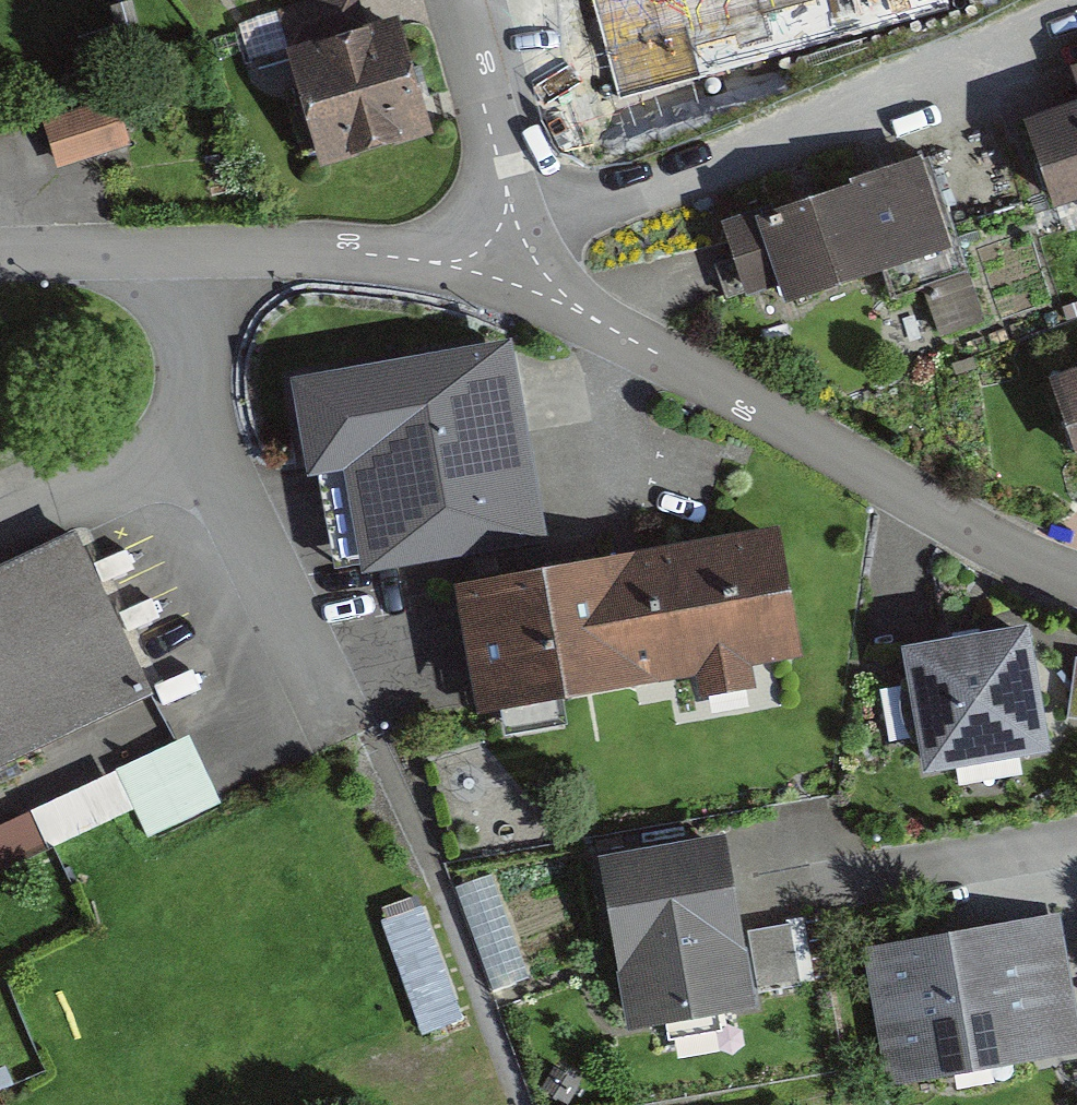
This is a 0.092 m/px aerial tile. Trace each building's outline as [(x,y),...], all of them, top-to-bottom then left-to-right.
[(621,96),(864,32),(855,0),(596,0),(621,96)] [(401,26),(282,56),(311,174),(430,144),(401,26)] [(1064,75),(1076,110),(1076,71),(1064,75)] [(102,109),(43,134),(60,175),(119,151),(102,109)] [(1019,132),(1049,214),(1076,204),(1076,111),(1019,132)] [(921,167),(721,232),(742,294),(765,286),(774,313),(950,255),(921,167)] [(518,350),(293,389),(311,490),(357,482),(374,577),(553,546),(518,350)] [(1045,383),(1074,475),(1076,474),(1076,373),(1045,383)] [(779,538),(453,589),(472,709),(798,659),(779,538)] [(0,575),(0,765),(142,699),(70,543),(0,575)] [(1021,628),(893,648),(914,777),(1042,756),(1021,628)] [(197,730),(37,801),(54,840),(141,802),(153,828),(226,796),(197,730)] [(50,845),(38,811),(0,824),(0,862),(50,845)] [(721,836),(593,859),(624,1031),(752,1008),(721,836)] [(495,983),(531,972),(500,866),(465,876),(495,983)] [(430,899),(389,913),(428,1027),(470,1013),(430,899)] [(872,953),(896,1079),(1076,1046),(1076,960),(1069,917),(872,953)]
